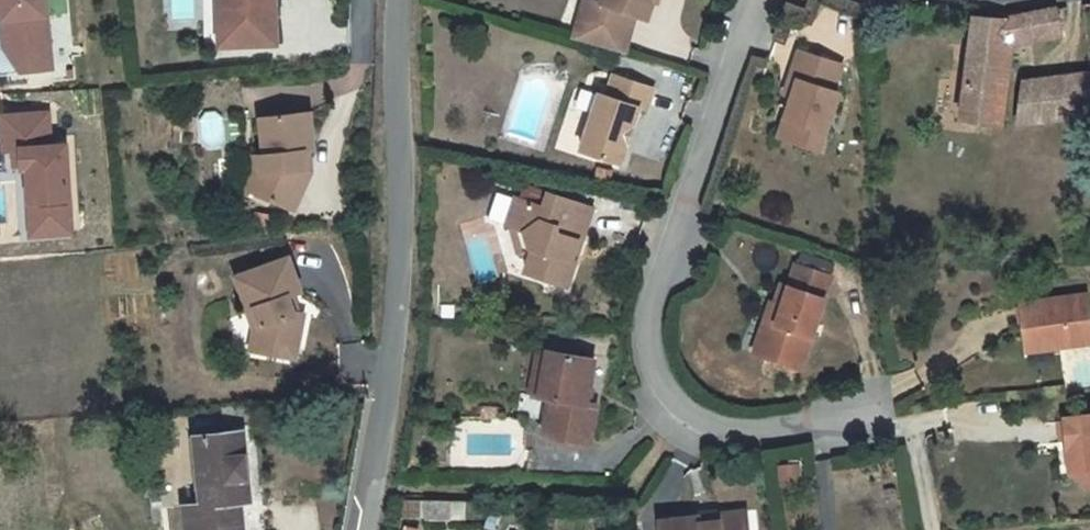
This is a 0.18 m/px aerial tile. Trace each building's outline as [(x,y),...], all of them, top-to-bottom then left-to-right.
[(6,50),(9,76),(39,73),(32,0),(0,0),(0,50),(6,50)] [(211,21),(222,21),(224,48),(265,47),(264,4),(261,4),(261,0),(210,0),(211,21)] [(568,26),(560,49),(610,62),(623,26),(631,28),(637,8),(647,12),(651,0),(590,0),(586,11),(589,11),(583,31),(568,26)] [(574,7),(568,26),(583,31),(589,11),(586,11),(574,7)] [(963,123),(980,127),(991,45),(1045,38),(1043,17),(996,21),(957,18),(946,120),(963,123)] [(222,21),(211,21),(212,48),(224,48),(222,21)] [(9,76),(6,50),(0,50),(0,76),(9,76)] [(787,84),(774,125),(789,131),(784,147),(808,156),(827,98),(822,95),(830,68),(788,56),(780,83),(787,84)] [(1002,125),(1086,121),(1082,79),(1009,82),(1002,125)] [(609,172),(627,116),(636,119),(644,96),(605,84),(598,105),(589,103),(569,160),(609,172)] [(250,149),(240,149),(242,165),(233,185),(281,206),(300,166),(298,165),(293,165),(290,145),(299,145),(295,109),(247,113),(250,149)] [(39,144),(37,112),(0,114),(0,147),(3,147),(9,147),(10,163),(11,166),(18,165),(19,181),(16,181),(18,217),(58,215),(54,144),(39,144)] [(769,141),(784,147),(789,131),(774,125),(769,141)] [(564,263),(558,261),(564,242),(569,243),(579,208),(536,196),(531,210),(501,201),(494,231),(503,233),(511,255),(520,256),(514,276),(557,288),(564,263)] [(58,215),(18,217),(19,233),(59,231),(58,215)] [(245,330),(240,350),(285,359),(294,317),(287,315),(281,297),(291,293),(279,259),(225,278),(245,330)] [(791,377),(821,286),(786,273),(778,294),(770,292),(764,312),(767,313),(764,322),(768,325),(754,365),(791,377)] [(1011,311),(1015,340),(1029,349),(1045,346),(1046,357),(1085,350),(1079,301),(1011,311)] [(1017,362),(1046,357),(1045,346),(1029,349),(1015,340),(1017,362)] [(527,402),(540,405),(534,446),(578,452),(585,411),(575,410),(582,368),(535,361),(527,402)] [(486,425),(486,413),(468,413),(468,424),(486,425)] [(1063,479),(1086,494),(1089,493),(1089,420),(1056,425),(1063,479)] [(225,498),(236,496),(229,427),(178,431),(184,497),(166,498),(169,529),(227,529),(225,498)] [(441,507),(417,507),(418,527),(442,527),(441,507)] [(746,515),(715,517),(716,523),(699,525),(698,519),(657,523),(657,529),(747,529),(746,515)]
